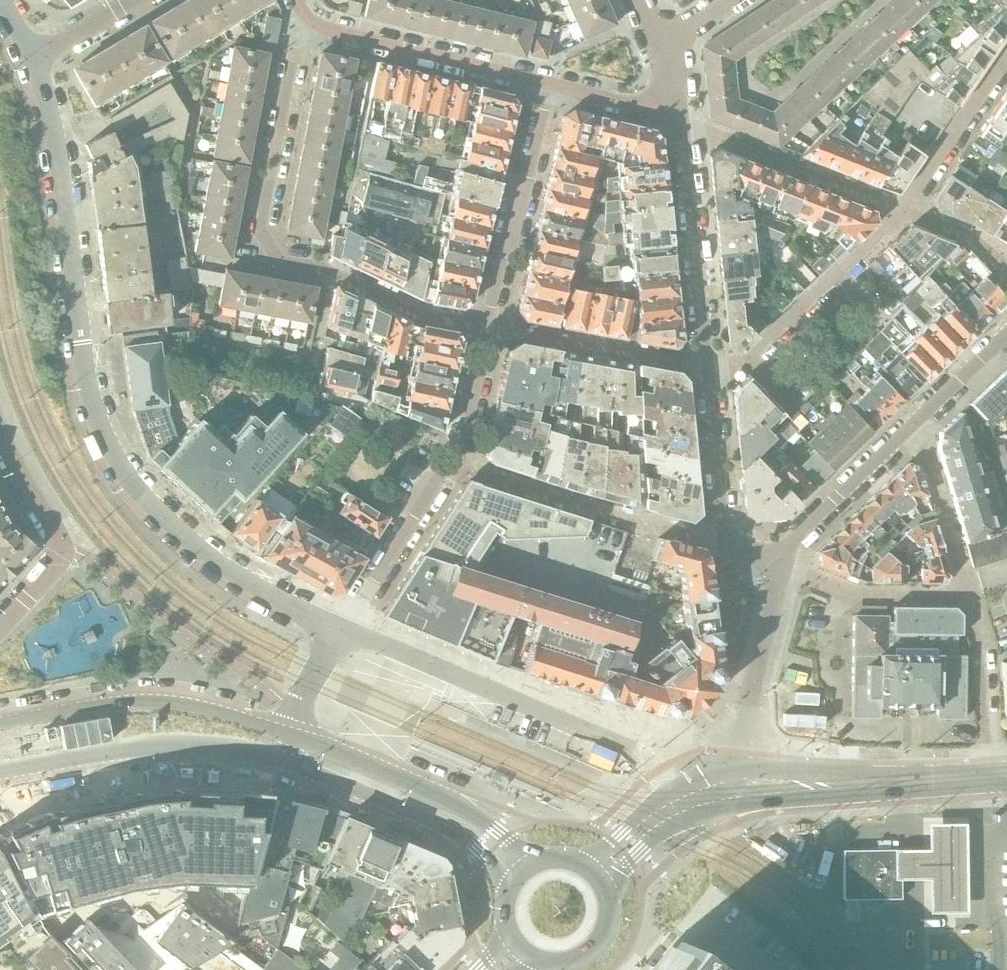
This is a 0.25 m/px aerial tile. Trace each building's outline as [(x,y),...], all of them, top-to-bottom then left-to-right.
[(70,10),(84,1),(84,0),(61,0),(70,10)] [(228,0),(187,0),(183,3),(206,41),(240,21),(228,0)] [(240,21),(275,0),(228,0),(240,21)] [(359,18),(362,4),(349,0),(346,14),(359,18)] [(382,23),(387,0),(367,0),(362,18),(364,18),(382,23)] [(407,0),(387,0),(382,23),(400,27),(407,0)] [(417,31),(425,0),(407,0),(400,27),(417,31)] [(435,36),(443,0),(425,0),(417,31),(435,36)] [(460,3),(447,0),(443,0),(435,36),(451,40),(460,3)] [(603,0),(579,0),(567,5),(573,20),(571,21),(572,23),(574,22),(606,8),(603,0)] [(789,23),(774,0),(773,0),(755,12),(771,36),(789,23)] [(801,0),(774,0),(789,23),(808,11),(801,0)] [(824,0),(801,0),(808,11),(824,0)] [(917,0),(895,0),(891,4),(910,26),(927,11),(917,0)] [(938,0),(917,0),(927,11),(938,0)] [(551,14),(546,1),(539,4),(544,17),(551,14)] [(1006,36),(1006,6),(1001,2),(974,27),(981,32),(1000,45),(1006,36)] [(171,63),(206,41),(183,3),(147,24),(171,63)] [(451,40),(470,44),(479,8),(460,3),(451,40)] [(894,40),(910,26),(891,4),(875,19),(894,40)] [(470,44),(487,48),(495,12),(479,8),(470,44)] [(614,25),(606,8),(574,22),(580,36),(568,41),(572,48),(579,45),(580,43),(580,41),(580,40),(614,25)] [(502,52),(511,16),(495,12),(487,48),(502,52)] [(771,36),(755,12),(736,25),(751,48),(771,36)] [(228,65),(264,71),(267,56),(272,57),(280,18),(266,16),(260,50),(232,45),(228,65)] [(511,16),(502,52),(523,57),(525,50),(532,21),(511,16)] [(894,40),(875,19),(857,35),(877,56),(894,40)] [(534,36),(547,40),(551,23),(539,20),(534,36)] [(734,60),(751,48),(736,25),(718,36),(734,60)] [(107,48),(131,87),(166,65),(142,28),(107,48)] [(980,75),(1000,45),(981,32),(953,56),(960,61),(980,75)] [(859,73),(877,56),(857,35),(839,52),(859,73)] [(547,40),(534,36),(533,36),(528,56),(546,61),(551,41),(547,40)] [(735,68),(734,60),(718,36),(704,46),(706,71),(735,68)] [(917,54),(926,46),(921,40),(911,48),(917,54)] [(95,108),(131,87),(107,48),(72,70),(95,108)] [(896,60),(904,52),(901,48),(893,56),(896,60)] [(907,95),(917,82),(918,82),(921,79),(930,71),(909,50),(908,49),(905,53),(889,69),(871,86),(861,96),(877,110),(868,124),(881,133),(907,95)] [(859,73),(839,52),(823,67),(842,88),(859,73)] [(316,71),(350,77),(353,61),(320,55),(316,71)] [(959,105),(980,75),(960,61),(932,87),(959,105)] [(368,75),(371,64),(362,62),(359,73),(368,75)] [(368,106),(385,109),(393,67),(376,63),(368,106)] [(260,89),(264,71),(228,65),(225,83),(260,89)] [(401,128),(412,72),(393,67),(385,109),(382,123),(384,124),(401,128)] [(826,103),(842,88),(823,67),(806,82),(826,103)] [(737,89),(735,68),(706,71),(708,91),(737,89)] [(347,95),(350,77),(316,71),(313,89),(347,95)] [(432,77),(412,72),(401,128),(398,143),(417,148),(419,140),(409,136),(409,134),(411,135),(415,110),(425,112),(432,77)] [(438,142),(449,81),(432,77),(425,112),(434,114),(428,140),(438,142)] [(464,116),(467,104),(471,87),(449,81),(438,142),(449,145),(454,120),(463,122),(464,121),(464,116)] [(156,90),(109,118),(110,119),(116,130),(125,144),(122,145),(128,157),(162,140),(163,140),(165,153),(179,156),(186,157),(187,149),(181,148),(183,140),(188,114),(170,82),(169,83),(156,90)] [(809,118),(826,103),(806,82),(790,97),(809,118)] [(257,107),(260,89),(225,83),(222,101),(257,107)] [(467,104),(476,106),(514,115),(516,106),(510,96),(471,87),(467,104)] [(344,113),(347,95),(313,89),(310,106),(344,113)] [(733,127),(744,101),(738,99),(737,89),(708,91),(711,119),(733,127)] [(999,104),(1006,110),(1006,92),(999,104)] [(809,118),(790,97),(773,113),(793,134),(809,118)] [(254,125),(257,107),(222,101),(218,118),(254,125)] [(733,127),(755,136),(765,110),(744,101),(733,127)] [(999,104),(978,134),(970,146),(988,159),(996,147),(998,148),(1006,140),(1006,110),(999,104)] [(215,118),(217,109),(202,106),(201,115),(215,118)] [(341,130),(344,113),(310,106),(307,123),(341,130)] [(510,133),(514,115),(476,106),(473,118),(464,116),(464,121),(472,122),(510,133)] [(793,134),(773,113),(765,110),(755,136),(780,146),(793,134)] [(594,136),(597,126),(588,124),(590,116),(573,112),(573,111),(563,117),(563,118),(560,128),(594,136)] [(837,169),(855,142),(838,131),(845,124),(842,121),(848,115),(844,112),(801,154),(837,169)] [(250,142),(254,125),(218,118),(215,136),(250,142)] [(597,126),(594,136),(593,143),(595,144),(601,145),(598,158),(608,160),(617,122),(599,118),(597,126)] [(364,134),(381,138),(384,124),(382,123),(367,119),(364,134)] [(505,153),(510,133),(472,122),(468,137),(465,136),(465,135),(460,134),(459,140),(463,141),(464,140),(468,142),(505,153)] [(628,154),(635,127),(617,122),(608,160),(627,165),(630,154),(628,154)] [(337,148),(341,130),(307,123),(303,142),(337,148)] [(837,169),(859,177),(886,137),(881,133),(868,124),(855,142),(837,169)] [(640,156),(640,164),(662,162),(660,140),(652,131),(635,127),(628,154),(630,154),(640,156)] [(593,143),(594,136),(560,128),(556,147),(581,153),(583,146),(593,148),(595,144),(593,143)] [(89,176),(128,157),(122,145),(118,148),(111,133),(109,134),(85,146),(92,161),(87,163),(89,176)] [(364,134),(357,169),(412,185),(414,176),(394,169),(396,163),(384,160),(389,140),(381,138),(364,134)] [(247,163),(250,142),(215,136),(211,156),(247,163)] [(859,177),(878,185),(899,155),(884,145),(889,139),(886,137),(859,177)] [(899,155),(878,185),(899,192),(926,153),(908,141),(899,155)] [(334,165),(337,148),(303,142),(300,158),(334,165)] [(501,173),(505,153),(468,142),(464,157),(455,154),(454,158),(457,159),(457,161),(501,173)] [(556,147),(551,168),(590,177),(595,156),(581,153),(556,147)] [(996,147),(989,157),(995,161),(1002,152),(996,147)] [(735,170),(740,156),(719,148),(710,154),(710,155),(714,193),(739,190),(740,186),(738,172),(735,170)] [(739,190),(738,193),(750,198),(756,200),(757,197),(753,196),(758,183),(755,181),(762,165),(740,156),(735,170),(738,172),(740,186),(739,190)] [(89,176),(96,231),(141,225),(138,203),(164,199),(166,210),(175,209),(171,189),(173,189),(169,171),(150,173),(151,181),(135,183),(133,167),(128,157),(89,176)] [(331,183),(334,165),(300,158),(297,176),(331,183)] [(207,179),(242,185),(245,169),(246,166),(210,160),(207,179)] [(499,182),(501,173),(457,161),(456,169),(499,182)] [(665,186),(662,162),(640,164),(621,167),(622,176),(606,178),(606,192),(622,191),(665,186)] [(938,209),(951,213),(976,177),(977,175),(959,163),(951,174),(935,198),(938,209)] [(770,207),(784,173),(762,165),(755,181),(758,183),(753,196),(757,197),(756,200),(756,202),(770,207)] [(585,199),(590,177),(551,168),(546,190),(585,199)] [(444,194),(412,185),(357,169),(352,194),(361,202),(360,206),(361,206),(423,223),(424,220),(437,224),(438,221),(439,214),(444,194)] [(493,208),(499,182),(456,169),(454,169),(451,184),(424,176),(423,179),(414,176),(412,185),(444,194),(451,196),(493,208)] [(790,224),(796,212),(807,183),(784,173),(770,207),(772,208),(769,215),(790,224)] [(190,195),(192,185),(193,186),(195,177),(188,176),(185,194),(190,195)] [(328,201),(331,183),(297,176),(293,195),(328,201)] [(951,213),(973,222),(989,197),(994,190),(976,177),(951,213)] [(239,204),(242,185),(207,179),(203,197),(239,204)] [(814,218),(815,215),(818,208),(822,209),(830,192),(807,183),(796,212),(812,219),(814,218)] [(667,209),(665,186),(622,191),(623,199),(605,201),(605,203),(604,215),(667,209)] [(580,219),(585,199),(546,190),(541,210),(580,219)] [(714,193),(716,218),(752,215),(751,203),(750,198),(738,193),(739,190),(714,193)] [(814,236),(824,246),(842,230),(836,223),(844,217),(848,218),(854,201),(830,192),(822,209),(818,208),(815,215),(828,220),(827,224),(814,236)] [(488,228),(493,208),(451,196),(444,194),(439,214),(450,217),(488,228)] [(605,201),(605,196),(596,194),(595,201),(605,203),(605,201)] [(324,220),(328,201),(293,195),(290,214),(324,220)] [(1006,208),(1006,196),(1001,205),(989,197),(973,222),(990,233),(1006,208)] [(236,221),(239,204),(203,197),(200,214),(236,221)] [(876,210),(854,201),(848,218),(844,217),(836,223),(842,230),(824,246),(828,250),(826,257),(832,264),(857,241),(878,221),(876,210)] [(990,233),(1006,243),(1006,208),(990,233)] [(669,227),(667,209),(604,215),(603,224),(603,229),(603,234),(606,234),(613,233),(612,224),(626,222),(627,231),(669,227)] [(354,269),(363,230),(364,227),(356,223),(354,225),(345,222),(347,212),(339,210),(337,221),(338,221),(338,224),(343,226),(341,237),(333,235),(329,254),(328,256),(354,269)] [(576,239),(580,219),(541,210),(537,230),(576,239)] [(603,224),(604,215),(592,213),(591,221),(594,222),(603,224)] [(786,228),(790,224),(769,215),(763,213),(760,220),(753,222),(752,215),(716,218),(718,239),(760,235),(763,232),(775,238),(778,235),(784,241),(792,234),(786,228)] [(232,239),(236,221),(200,214),(197,233),(232,239)] [(321,238),(324,220),(290,214),(286,234),(311,238),(310,244),(321,246),(324,246),(325,238),(321,238)] [(483,249),(488,228),(450,217),(439,214),(438,221),(437,224),(435,235),(435,236),(483,249)] [(603,234),(603,224),(594,222),(590,242),(595,244),(602,245),(607,245),(606,234),(603,234)] [(889,246),(907,264),(937,234),(913,224),(889,246)] [(144,249),(141,225),(96,231),(99,255),(144,249)] [(671,249),(669,227),(627,231),(613,233),(606,234),(607,245),(602,245),(602,256),(614,255),(613,245),(628,244),(629,253),(671,249)] [(354,269),(376,279),(385,240),(386,237),(375,231),(374,235),(363,230),(354,269)] [(571,260),(576,239),(537,230),(532,251),(571,260)] [(229,258),(232,239),(197,233),(193,252),(229,258)] [(478,270),(483,249),(435,236),(435,235),(417,234),(411,245),(410,244),(408,246),(407,251),(417,256),(419,252),(429,258),(436,259),(478,270)] [(929,274),(945,255),(957,242),(937,234),(907,264),(918,275),(922,272),(926,277),(929,274)] [(718,239),(720,254),(746,251),(745,246),(755,245),(755,241),(760,235),(718,239)] [(398,290),(407,251),(408,246),(398,242),(396,246),(385,240),(376,279),(398,290)] [(997,311),(1006,302),(1006,295),(1000,288),(1001,286),(997,282),(996,283),(988,275),(991,272),(970,250),(968,251),(958,241),(945,255),(954,266),(963,258),(983,278),(978,283),(974,279),(970,283),(974,287),(997,311)] [(602,266),(602,256),(602,245),(595,244),(592,257),(590,264),(602,266)] [(720,254),(722,278),(739,276),(739,273),(753,271),(766,269),(765,265),(757,266),(756,252),(763,251),(762,244),(755,245),(745,246),(746,251),(720,254)] [(147,272),(144,249),(99,255),(102,278),(147,272)] [(674,274),(671,249),(629,253),(630,267),(620,268),(620,265),(602,266),(601,281),(634,278),(674,274)] [(426,279),(429,258),(419,252),(417,256),(407,251),(398,290),(420,301),(426,279)] [(566,279),(571,260),(532,251),(528,270),(566,279)] [(192,288),(191,282),(188,267),(186,256),(165,261),(171,292),(192,288)] [(828,267),(819,258),(810,266),(819,276),(828,267)] [(473,292),(478,270),(436,259),(431,280),(473,292)] [(885,269),(875,259),(869,265),(878,275),(885,269)] [(238,310),(245,276),(223,271),(223,273),(188,267),(191,282),(219,287),(217,306),(238,310)] [(560,304),(566,279),(528,270),(522,295),(560,304)] [(722,278),(724,298),(743,296),(752,295),(754,293),(753,281),(753,279),(754,279),(753,271),(739,273),(739,276),(722,278)] [(149,293),(147,272),(102,278),(104,299),(149,293)] [(676,296),(674,274),(634,278),(636,300),(676,296)] [(980,327),(957,303),(941,286),(929,274),(926,277),(922,281),(916,290),(937,312),(965,341),(980,327)] [(256,314),(262,279),(245,276),(238,310),(256,314)] [(256,314),(274,317),(280,282),(262,279),(256,314)] [(471,303),(473,292),(431,280),(426,279),(420,301),(425,303),(461,310),(471,303)] [(562,328),(585,332),(593,292),(583,290),(584,284),(569,281),(568,288),(571,288),(562,328)] [(980,327),(997,311),(974,287),(971,289),(963,281),(954,290),(946,282),(941,286),(957,303),(980,327)] [(274,317),(291,320),(297,286),(280,282),(274,317)] [(585,332),(605,336),(614,296),(612,296),(600,294),(601,289),(584,285),(583,290),(593,292),(585,332)] [(297,286),(291,320),(310,324),(317,289),(297,286)] [(909,296),(901,286),(894,292),(904,303),(909,296)] [(345,334),(353,295),(337,287),(336,288),(327,327),(345,334)] [(605,336),(625,340),(628,329),(634,301),(635,300),(624,298),(625,291),(614,289),(612,296),(614,296),(605,336)] [(149,293),(104,299),(108,331),(121,329),(165,323),(164,321),(168,320),(164,291),(149,293)] [(778,306),(782,310),(791,301),(783,292),(777,293),(778,306)] [(360,353),(363,341),(371,303),(353,295),(345,334),(357,338),(356,344),(343,340),(340,349),(360,353)] [(555,327),(560,304),(522,295),(518,312),(520,315),(524,322),(555,327)] [(752,295),(743,296),(745,319),(759,332),(768,324),(759,315),(757,295),(752,295)] [(678,317),(676,296),(636,300),(639,322),(678,317)] [(743,347),(759,332),(745,319),(743,296),(724,298),(728,335),(729,342),(730,345),(732,348),(737,350),(740,349),(743,347)] [(379,358),(390,312),(371,303),(363,341),(372,344),(367,355),(379,358)] [(773,318),(782,310),(778,306),(776,304),(767,313),(773,318)] [(402,356),(405,343),(408,331),(410,322),(390,312),(379,358),(388,362),(390,363),(392,354),(402,356)] [(965,341),(937,312),(925,324),(953,353),(965,341)] [(893,316),(881,329),(893,341),(898,346),(911,334),(894,316),(893,316)] [(681,341),(678,317),(639,322),(639,323),(637,331),(628,329),(625,340),(672,349),(681,341)] [(189,318),(181,319),(183,332),(187,331),(189,331),(189,325),(189,324),(189,318)] [(181,319),(173,320),(175,333),(183,332),(181,319)] [(168,320),(164,321),(165,323),(167,334),(175,333),(173,320),(168,320)] [(941,365),(953,353),(925,324),(912,336),(916,339),(941,365)] [(189,331),(188,337),(201,340),(201,339),(203,328),(190,326),(189,331)] [(423,342),(460,350),(462,343),(455,333),(422,327),(421,334),(412,332),(408,331),(405,343),(419,346),(423,342)] [(225,338),(226,331),(213,329),(211,336),(225,338)] [(927,378),(902,352),(901,351),(890,361),(882,353),(893,341),(881,329),(864,347),(910,395),(927,378)] [(238,502),(302,433),(277,409),(262,425),(250,414),(231,434),(220,424),(212,432),(198,418),(177,439),(169,413),(167,405),(157,332),(122,336),(132,410),(140,434),(145,450),(146,450),(149,459),(148,459),(157,467),(157,468),(178,488),(186,495),(207,515),(208,514),(216,522),(225,512),(225,513),(236,500),(238,502)] [(243,342),(244,334),(231,332),(229,339),(243,342)] [(260,345),(262,338),(248,335),(247,343),(260,345)] [(278,349),(279,341),(266,339),(265,346),(278,349)] [(941,365),(916,339),(902,352),(927,378),(941,365)] [(296,352),(297,345),(284,342),(283,349),(296,352)] [(455,371),(460,350),(423,342),(419,346),(416,356),(413,356),(412,360),(416,361),(455,371)] [(556,361),(558,352),(519,345),(509,351),(507,357),(547,365),(548,359),(556,361)] [(323,367),(359,375),(363,355),(327,348),(323,367)] [(573,404),(577,356),(558,352),(556,361),(553,376),(552,390),(548,405),(546,415),(554,416),(562,418),(564,402),(571,403),(572,404),(573,404)] [(591,425),(593,426),(597,359),(577,356),(573,404),(580,405),(579,422),(591,425)] [(552,390),(553,376),(545,374),(547,367),(547,365),(507,357),(502,379),(552,390)] [(374,385),(379,385),(395,388),(399,369),(396,368),(395,371),(387,370),(388,362),(379,358),(374,379),(367,377),(366,383),(374,385)] [(593,426),(605,428),(608,429),(609,410),(616,410),(617,363),(597,359),(593,426)] [(451,390),(455,371),(416,361),(412,376),(408,375),(407,380),(411,381),(451,390)] [(639,405),(639,390),(638,375),(636,366),(617,363),(616,410),(616,414),(624,414),(625,425),(623,434),(627,434),(640,438),(639,433),(639,418),(639,405)] [(645,384),(649,385),(686,393),(685,382),(677,374),(636,366),(638,375),(646,377),(645,384)] [(361,418),(372,403),(369,400),(355,394),(358,381),(366,383),(367,377),(359,375),(323,367),(319,386),(353,393),(342,405),(361,418)] [(969,404),(987,423),(1006,405),(1006,369),(969,404)] [(862,381),(892,412),(906,399),(878,372),(870,379),(865,374),(860,379),(862,381)] [(734,394),(738,434),(775,400),(749,374),(738,384),(734,394)] [(539,403),(548,405),(552,390),(502,379),(497,402),(537,412),(539,403)] [(446,409),(451,390),(411,381),(408,396),(407,400),(446,409)] [(892,412),(862,381),(859,384),(865,390),(861,394),(858,391),(853,397),(879,424),(892,412)] [(372,403),(393,412),(397,398),(377,392),(379,385),(374,385),(369,400),(372,403)] [(688,415),(686,393),(649,385),(648,392),(639,390),(639,405),(688,415)] [(320,393),(319,401),(326,402),(327,394),(320,393)] [(441,432),(446,409),(407,400),(408,396),(398,393),(397,398),(393,412),(441,432)] [(738,434),(742,466),(770,438),(775,433),(793,451),(805,439),(788,421),(791,418),(775,400),(738,434)] [(322,427),(340,407),(314,401),(310,416),(322,427)] [(534,420),(537,412),(497,402),(492,422),(542,435),(544,429),(545,423),(534,420)] [(825,418),(854,448),(875,428),(848,402),(836,414),(832,410),(825,418)] [(690,437),(688,415),(639,405),(639,418),(651,421),(649,428),(652,429),(690,437)] [(342,406),(328,426),(345,438),(359,419),(342,406)] [(993,470),(979,475),(976,464),(986,461),(983,451),(973,454),(968,438),(978,435),(974,422),(965,425),(961,413),(940,433),(939,433),(937,449),(938,450),(973,568),(1006,557),(1006,515),(993,470)] [(528,476),(556,485),(561,463),(566,419),(562,418),(554,416),(549,430),(544,429),(542,435),(537,452),(532,466),(528,476)] [(834,468),(854,448),(825,418),(818,425),(821,428),(808,441),(834,468)] [(581,476),(583,442),(583,440),(576,439),(577,422),(566,419),(561,463),(556,485),(574,491),(577,492),(581,476)] [(528,449),(537,452),(542,435),(492,422),(487,443),(526,456),(528,449)] [(577,492),(599,498),(604,477),(605,428),(593,426),(591,425),(588,442),(583,442),(581,476),(577,492)] [(625,486),(623,453),(623,450),(615,449),(615,431),(608,429),(605,428),(604,477),(599,498),(621,504),(625,486)] [(693,461),(690,437),(652,429),(650,435),(639,433),(640,438),(640,440),(641,449),(693,461)] [(644,498),(645,492),(644,476),(643,469),(643,462),(641,449),(640,440),(640,438),(627,434),(629,453),(623,453),(625,486),(621,504),(643,510),(644,498)] [(770,438),(742,466),(746,508),(755,516),(755,515),(788,512),(802,499),(788,484),(779,494),(771,486),(771,481),(780,471),(779,470),(785,464),(776,455),(781,450),(770,438)] [(491,464),(528,476),(532,466),(525,463),(527,457),(526,456),(487,443),(485,454),(491,464)] [(999,461),(1006,458),(1002,444),(995,447),(999,461)] [(695,484),(693,461),(641,449),(643,462),(655,464),(653,472),(656,473),(695,484)] [(816,485),(834,468),(817,450),(799,468),(816,485)] [(785,464),(779,470),(780,471),(804,497),(816,485),(787,456),(782,451),(779,454),(786,462),(785,464)] [(891,480),(914,504),(915,505),(923,502),(922,498),(927,497),(918,467),(907,464),(891,480)] [(697,505),(695,484),(656,473),(655,480),(644,476),(645,492),(655,494),(697,505)] [(914,504),(891,480),(876,494),(897,515),(900,518),(914,504)] [(613,575),(627,533),(473,483),(469,483),(466,484),(463,486),(408,572),(380,617),(401,626),(419,633),(437,641),(455,648),(473,655),(490,663),(498,641),(508,612),(516,584),(601,611),(607,591),(644,603),(650,586),(613,575)] [(343,517),(361,528),(374,537),(386,519),(345,492),(340,500),(343,502),(337,513),(343,517)] [(698,514),(697,505),(655,494),(654,501),(644,498),(643,510),(689,522),(698,514)] [(876,494),(863,507),(898,543),(904,537),(894,528),(889,532),(887,530),(897,521),(894,518),(897,515),(876,494)] [(262,556),(262,557),(288,521),(275,511),(274,513),(255,499),(230,534),(231,535),(255,552),(255,551),(262,556)] [(0,505),(0,530),(10,526),(0,505)] [(898,543),(863,507),(846,524),(866,545),(869,542),(872,545),(878,539),(886,547),(884,550),(890,556),(900,546),(898,543)] [(319,522),(324,513),(318,509),(313,518),(319,522)] [(338,525),(331,537),(344,547),(320,589),(324,591),(324,592),(329,593),(335,592),(339,590),(343,586),(366,550),(353,543),(361,528),(343,517),(337,513),(336,512),(331,520),(338,525)] [(922,557),(943,551),(931,512),(920,516),(918,514),(907,525),(910,529),(905,534),(918,548),(922,547),(923,551),(907,556),(909,561),(922,557)] [(344,547),(331,537),(292,515),(288,521),(262,557),(320,589),(344,547)] [(864,548),(866,545),(846,524),(831,538),(853,560),(861,564),(866,556),(863,553),(866,550),(864,548)] [(5,582),(17,569),(16,568),(32,549),(35,547),(19,533),(18,534),(10,526),(0,530),(0,578),(5,582)] [(853,560),(831,538),(816,553),(820,566),(856,579),(861,564),(853,560)] [(641,666),(675,708),(683,718),(716,691),(708,682),(712,682),(715,680),(717,677),(717,673),(717,672),(716,670),(714,668),(720,667),(703,555),(698,550),(658,539),(657,543),(653,561),(678,568),(687,632),(674,638),(662,647),(659,649),(640,664),(641,666)] [(890,556),(884,550),(883,550),(886,552),(880,558),(871,567),(871,583),(906,583),(906,564),(898,564),(890,556)] [(950,575),(943,551),(922,557),(922,583),(943,583),(950,575)] [(675,708),(641,666),(640,667),(621,659),(634,621),(601,611),(516,584),(508,612),(534,620),(529,636),(532,637),(521,673),(582,692),(660,717),(664,718),(665,718),(666,716),(669,716),(672,714),(674,712),(675,708)] [(964,719),(964,656),(955,656),(956,636),(961,636),(961,615),(955,608),(892,607),(892,622),(887,622),(887,617),(853,616),(852,718),(879,719),(879,707),(901,708),(901,709),(903,709),(903,714),(908,715),(912,715),(912,709),(915,709),(915,708),(936,708),(936,719),(964,719)] [(508,669),(514,647),(498,641),(490,663),(498,665),(504,667),(508,669)] [(0,835),(0,847),(34,916),(47,909),(124,888),(175,882),(199,883),(246,885),(270,798),(231,793),(178,791),(139,794),(74,808),(49,815),(10,831),(0,835)] [(275,949),(276,948),(287,907),(279,899),(290,861),(321,870),(324,863),(343,819),(320,811),(270,798),(233,932),(230,942),(257,935),(275,949)] [(341,886),(367,829),(343,819),(324,863),(341,870),(335,883),(341,886)] [(963,826),(927,825),(927,845),(927,851),(904,851),(903,879),(927,880),(927,931),(955,932),(955,913),(964,913),(963,846),(963,826)] [(390,907),(397,890),(402,881),(445,873),(444,864),(440,859),(367,829),(341,886),(330,912),(324,925),(363,916),(376,886),(377,886),(371,900),(390,907)] [(69,953),(60,942),(34,916),(0,847),(0,969),(34,969),(25,961),(50,938),(57,946),(66,955),(62,959),(73,969),(86,969),(69,953)] [(900,892),(900,851),(901,851),(901,850),(900,849),(899,849),(899,851),(889,851),(889,849),(884,849),(884,851),(863,851),(863,850),(861,850),(861,851),(845,852),(845,850),(844,850),(843,850),(842,851),(842,852),(843,852),(844,899),(843,899),(843,900),(844,901),(846,901),(846,900),(861,899),(861,901),(864,901),(864,899),(900,899),(900,900),(901,900),(902,899),(902,898),(902,894),(902,892),(900,892)] [(451,900),(445,873),(402,881),(397,890),(390,907),(389,908),(406,904),(407,907),(451,900)] [(311,911),(322,889),(314,885),(304,907),(311,911)] [(60,942),(69,953),(75,947),(97,969),(183,969),(185,968),(230,942),(237,915),(217,894),(211,899),(205,894),(194,905),(186,896),(177,904),(166,919),(142,920),(155,934),(149,942),(126,964),(84,919),(60,942)] [(455,924),(451,900),(407,907),(411,923),(406,927),(412,933),(455,924)] [(324,925),(330,912),(320,908),(316,918),(324,925)] [(342,942),(353,928),(362,917),(363,916),(324,925),(342,942)] [(363,917),(359,923),(362,926),(366,930),(370,930),(373,927),(363,917)] [(386,931),(378,923),(374,927),(382,935),(386,931)] [(369,965),(374,969),(427,969),(456,942),(458,937),(455,924),(412,933),(406,927),(391,942),(388,939),(374,953),(377,957),(369,965)] [(374,927),(371,931),(378,939),(382,935),(374,927)] [(57,946),(50,938),(25,961),(34,969),(48,969),(61,958),(62,959),(66,955),(57,946)] [(276,948),(275,949),(262,968),(229,944),(217,951),(241,969),(304,969),(276,948)] [(699,964),(702,960),(682,944),(674,955),(665,948),(654,961),(657,964),(652,969),(707,969),(699,964)] [(359,961),(346,950),(338,960),(330,969),(351,969),(359,961)] [(217,951),(185,968),(183,969),(241,969),(217,951)] [(62,959),(61,958),(48,969),(73,969),(62,959)]
